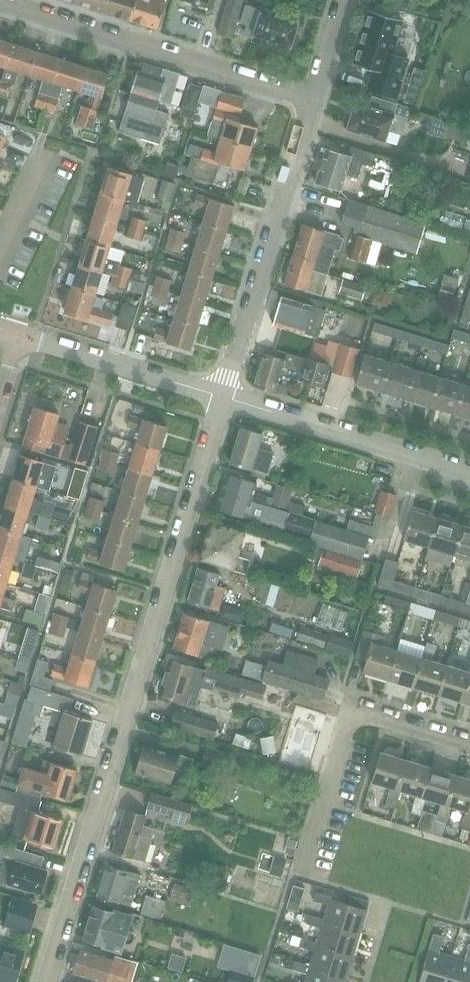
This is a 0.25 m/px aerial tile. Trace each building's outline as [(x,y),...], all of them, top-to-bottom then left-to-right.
[(77,2),(103,10),(107,0),(78,0),(77,2)] [(103,10),(131,19),(137,0),(107,0),(103,10)] [(131,19),(158,27),(166,1),(166,0),(137,0),(131,19)] [(219,33),(232,37),(244,0),(229,0),(219,33)] [(291,48),(299,22),(276,14),(277,11),(265,7),(264,11),(247,5),(242,21),(249,23),(246,34),(256,37),(255,41),(266,44),(268,41),(291,48)] [(403,20),(370,9),(354,63),(374,69),(368,88),(398,97),(409,59),(393,54),(403,20)] [(6,67),(14,43),(0,38),(0,65),(6,67)] [(6,67),(3,78),(0,86),(0,94),(8,97),(12,83),(14,84),(19,71),(30,75),(38,50),(14,43),(6,67)] [(35,105),(46,109),(62,58),(38,50),(30,75),(44,79),(35,105)] [(62,58),(46,109),(55,112),(64,85),(78,89),(85,65),(62,58)] [(138,70),(132,91),(160,100),(171,103),(174,93),(178,82),(180,73),(166,68),(163,68),(157,66),(145,62),(142,71),(138,70)] [(110,73),(85,65),(78,89),(91,93),(87,106),(82,104),(77,123),(93,128),(98,110),(102,96),(110,73)] [(414,67),(404,101),(416,104),(426,70),(414,67)] [(190,83),(187,91),(200,95),(202,86),(190,83)] [(207,85),(203,98),(215,102),(219,88),(207,85)] [(121,125),(120,130),(161,143),(163,137),(170,112),(157,109),(160,100),(132,91),(125,112),(121,125)] [(222,91),(213,121),(209,135),(221,138),(252,148),(258,126),(239,120),(245,98),(222,91)] [(349,110),(344,126),(348,128),(347,128),(387,141),(387,140),(399,144),(402,134),(408,118),(409,119),(413,107),(405,105),(374,95),(371,106),(356,101),(353,111),(349,110)] [(183,107),(181,115),(193,119),(196,110),(187,108),(183,107)] [(449,124),(432,118),(428,133),(445,138),(446,136),(449,124)] [(6,139),(4,138),(11,125),(0,121),(0,151),(6,139)] [(449,124),(446,136),(464,141),(467,129),(449,124)] [(179,170),(179,171),(228,186),(234,165),(245,169),(252,148),(221,138),(217,151),(205,147),(202,158),(193,155),(194,150),(186,146),(181,165),(179,170)] [(103,144),(100,154),(109,157),(112,147),(103,144)] [(327,148),(317,181),(341,189),(340,194),(349,197),(365,202),(367,196),(343,188),(348,173),(359,177),(363,163),(373,166),(377,154),(377,153),(351,145),(351,146),(349,154),(327,148)] [(164,173),(164,174),(176,178),(178,171),(179,171),(179,170),(181,165),(168,161),(164,173)] [(102,191),(126,198),(138,202),(145,179),(132,175),(132,173),(109,166),(102,191)] [(170,202),(176,183),(163,178),(157,198),(170,202)] [(102,191),(94,215),(118,223),(126,198),(102,191)] [(207,208),(203,222),(227,229),(235,204),(211,197),(211,198),(198,194),(194,205),(207,208)] [(392,194),(388,208),(401,212),(405,198),(392,194)] [(349,197),(342,221),(343,222),(356,226),(354,232),(355,232),(357,232),(357,233),(349,256),(350,256),(375,264),(382,242),(383,242),(417,253),(417,252),(419,247),(422,235),(426,223),(426,221),(365,202),(349,197)] [(94,215),(87,240),(111,247),(118,223),(94,215)] [(133,215),(130,226),(145,230),(148,220),(133,215)] [(203,222),(196,245),(220,252),(227,229),(203,222)] [(304,223),(294,255),(315,262),(313,269),(328,274),(329,274),(337,248),(341,249),(344,237),(340,236),(341,234),(304,223)] [(142,240),(145,230),(130,226),(127,236),(142,240)] [(172,227),(169,237),(184,242),(187,231),(172,227)] [(169,237),(166,247),(181,251),(184,242),(169,237)] [(87,240),(80,263),(104,270),(115,273),(115,274),(130,279),(134,268),(120,264),(121,261),(108,257),(111,247),(87,240)] [(196,245),(188,270),(213,277),(220,252),(196,245)] [(323,294),(329,274),(328,274),(313,269),(315,262),(294,255),(286,283),(323,294)] [(80,263),(72,287),(96,294),(97,294),(104,270),(80,263)] [(134,268),(130,279),(145,283),(147,282),(145,276),(142,275),(139,269),(134,268)] [(188,270),(181,294),(205,301),(213,277),(188,270)] [(112,283),(127,288),(130,279),(115,274),(112,283)] [(157,275),(154,286),(169,290),(172,279),(157,275)] [(127,288),(130,289),(142,293),(145,283),(130,279),(127,288)] [(343,279),(339,291),(362,298),(366,285),(343,279)] [(442,283),(438,295),(453,299),(457,287),(442,283)] [(154,286),(151,295),(166,299),(169,290),(154,286)] [(89,317),(102,321),(111,324),(115,313),(105,310),(93,306),(97,294),(96,294),(72,287),(65,311),(88,318),(89,317)] [(462,318),(469,321),(469,293),(462,318)] [(181,294),(174,317),(198,325),(205,301),(181,294)] [(273,323),(305,332),(319,336),(327,309),(282,296),(278,307),(273,309),(271,316),(274,320),(273,323)] [(117,326),(132,331),(139,307),(124,303),(117,326)] [(158,326),(155,336),(150,334),(150,336),(168,341),(168,342),(191,349),(198,325),(174,317),(170,330),(158,326)] [(376,321),(373,330),(398,337),(400,329),(376,321)] [(452,337),(469,342),(469,333),(455,328),(452,337)] [(400,329),(398,337),(422,345),(424,336),(400,329)] [(424,336),(422,345),(448,353),(451,344),(424,336)] [(322,361),(334,364),(333,370),(351,375),(359,348),(329,339),(322,361)] [(265,352),(255,384),(288,394),(290,385),(280,382),(285,365),(304,371),(302,377),(326,384),(332,365),(289,351),(287,359),(265,352)] [(366,352),(357,382),(382,390),(392,360),(366,352)] [(414,367),(404,396),(431,405),(440,375),(423,369),(427,358),(419,356),(415,368),(414,367)] [(392,360),(382,390),(404,396),(414,367),(392,360)] [(440,375),(431,405),(456,412),(464,382),(440,375)] [(456,412),(469,417),(469,384),(464,382),(456,412)] [(136,403),(133,415),(141,417),(144,406),(136,403)] [(36,406),(24,445),(86,464),(98,426),(79,420),(71,445),(66,443),(71,426),(57,422),(59,413),(36,406)] [(140,429),(136,442),(161,450),(168,425),(143,418),(141,417),(133,415),(131,414),(128,425),(140,429)] [(269,472),(275,451),(260,447),(264,433),(242,427),(231,461),(253,467),(251,473),(266,477),(268,472),(269,472)] [(136,442),(129,466),(153,474),(161,450),(136,442)] [(102,457),(102,458),(117,463),(121,453),(103,447),(100,456),(102,457)] [(21,454),(13,479),(37,486),(50,490),(58,465),(21,454)] [(114,473),(117,463),(102,458),(99,468),(114,473)] [(76,466),(73,475),(86,479),(89,470),(76,466)] [(129,466),(121,492),(145,499),(153,474),(129,466)] [(228,473),(223,490),(301,514),(304,505),(290,500),(294,487),(278,482),(273,496),(269,495),(269,494),(256,490),(259,482),(228,473)] [(13,479),(6,503),(30,510),(40,513),(52,517),(57,503),(44,499),(44,501),(34,498),(37,486),(13,479)] [(376,511),(384,513),(390,515),(397,493),(383,489),(376,511)] [(311,539),(309,543),(323,548),(363,560),(370,536),(347,528),(317,519),(301,514),(223,490),(217,507),(284,528),(284,530),(311,539)] [(121,492),(114,514),(138,522),(145,499),(121,492)] [(106,500),(91,496),(85,516),(100,521),(106,500)] [(0,524),(0,527),(23,534),(30,510),(6,503),(0,524)] [(414,509),(405,539),(430,546),(426,558),(427,558),(439,516),(414,509)] [(48,531),(52,517),(40,513),(36,527),(48,531)] [(114,514),(108,534),(132,541),(138,522),(114,514)] [(439,516),(427,558),(451,565),(464,524),(439,516)] [(350,518),(347,528),(370,536),(374,526),(374,525),(350,518)] [(201,558),(236,569),(247,573),(251,560),(238,556),(247,528),(229,522),(228,525),(213,521),(209,532),(206,533),(205,539),(206,543),(201,558)] [(451,565),(455,554),(469,559),(469,526),(464,524),(451,565)] [(16,558),(23,534),(0,527),(0,553),(16,558)] [(124,569),(132,541),(108,534),(103,550),(91,547),(88,558),(124,569)] [(30,548),(26,561),(46,567),(49,555),(41,553),(41,552),(30,548)] [(322,557),(319,565),(358,576),(363,560),(323,548),(320,557),(322,557)] [(8,582),(16,558),(0,553),(0,580),(8,582)] [(379,584),(415,595),(418,587),(394,579),(400,561),(387,557),(379,584)] [(46,567),(26,561),(22,575),(33,579),(37,565),(46,567)] [(67,566),(63,579),(72,581),(75,569),(71,567),(67,566)] [(200,566),(189,600),(211,607),(219,610),(220,610),(221,608),(227,587),(218,584),(221,573),(200,566)] [(90,593),(86,607),(110,614),(118,589),(93,581),(93,582),(81,578),(78,589),(90,593)] [(1,607),(12,610),(16,599),(4,596),(8,582),(0,580),(0,606),(1,607)] [(446,583),(443,594),(450,596),(454,585),(446,583)] [(418,587),(415,595),(440,602),(443,594),(418,587)] [(40,593),(35,610),(45,613),(50,596),(40,593)] [(385,603),(410,611),(413,602),(387,594),(385,603)] [(443,594),(440,602),(465,610),(468,602),(450,596),(443,594)] [(413,602),(410,611),(434,618),(437,609),(413,602)] [(224,603),(220,616),(232,619),(236,607),(224,603)] [(68,626),(79,630),(103,637),(110,614),(86,607),(82,620),(71,617),(71,616),(55,612),(52,622),(68,626)] [(35,610),(26,608),(23,619),(42,625),(46,614),(45,613),(35,610)] [(190,609),(188,613),(186,612),(175,647),(199,654),(203,643),(223,649),(231,626),(197,615),(198,611),(190,609)] [(437,609),(434,618),(459,626),(462,617),(437,609)] [(459,626),(469,629),(469,619),(462,617),(459,626)] [(52,622),(49,632),(65,637),(68,626),(52,622)] [(299,634),(298,638),(324,647),(329,634),(302,625),(299,634)] [(29,626),(20,655),(31,659),(40,630),(29,626)] [(365,628),(356,657),(367,661),(364,670),(389,678),(398,648),(384,643),(386,635),(365,628)] [(79,630),(72,654),(96,661),(103,637),(79,630)] [(331,633),(326,649),(349,657),(354,641),(331,633)] [(423,655),(413,686),(438,693),(447,663),(434,659),(438,644),(428,641),(424,655),(423,655)] [(398,648),(389,678),(413,686),(423,655),(398,648)] [(257,662),(253,676),(324,698),(330,678),(315,673),(320,659),(288,649),(284,663),(270,658),(267,665),(257,662)] [(66,678),(65,678),(89,686),(96,661),(72,654),(68,667),(56,663),(52,674),(66,678)] [(16,668),(28,672),(31,659),(20,655),(16,668)] [(49,661),(39,658),(31,683),(51,689),(54,679),(45,676),(49,661)] [(160,679),(158,686),(161,690),(160,693),(187,701),(196,704),(202,686),(212,689),(213,687),(214,683),(218,669),(217,668),(206,665),(205,669),(197,666),(171,658),(165,678),(160,679)] [(438,693),(463,701),(469,678),(469,670),(447,663),(438,693)] [(214,683),(213,687),(239,695),(241,696),(243,692),(263,698),(267,685),(268,684),(247,678),(247,677),(218,669),(214,683)] [(55,692),(32,685),(28,699),(21,721),(32,725),(35,714),(42,716),(45,705),(50,706),(55,692)] [(9,691),(5,704),(17,707),(20,694),(9,691)] [(17,707),(5,704),(2,713),(0,713),(0,726),(11,729),(14,717),(17,707)] [(296,704),(279,762),(309,771),(327,714),(296,704)] [(64,709),(54,745),(83,753),(93,718),(64,709)] [(215,737),(219,722),(176,709),(172,724),(215,737)] [(235,732),(232,743),(249,749),(253,737),(235,732)] [(274,735),(261,738),(263,753),(277,751),(274,735)] [(188,769),(192,759),(144,744),(136,771),(171,782),(176,765),(188,769)] [(226,770),(232,753),(208,746),(202,763),(226,770)] [(372,781),(392,787),(386,804),(397,807),(402,790),(399,788),(407,759),(381,751),(372,781)] [(17,783),(15,791),(41,798),(43,791),(45,791),(69,799),(78,768),(70,765),(54,760),(44,757),(40,769),(23,764),(19,778),(17,783)] [(402,790),(417,795),(411,812),(422,815),(427,798),(427,797),(423,796),(433,766),(407,759),(399,788),(402,790)] [(442,802),(437,819),(435,819),(431,832),(443,836),(452,805),(449,804),(458,774),(433,766),(423,796),(427,797),(427,798),(442,802)] [(452,805),(467,810),(462,827),(469,829),(469,778),(458,774),(449,804),(452,805)] [(0,790),(0,799),(15,804),(21,806),(12,835),(18,837),(54,848),(63,818),(39,811),(42,799),(41,798),(15,791),(1,787),(0,790)] [(193,805),(153,792),(148,807),(172,814),(171,821),(187,825),(193,805)] [(113,850),(127,855),(146,860),(156,827),(145,824),(147,815),(126,809),(120,828),(118,828),(115,837),(117,838),(113,850)] [(459,838),(468,840),(469,834),(469,831),(462,828),(459,838)] [(287,846),(286,852),(296,855),(297,850),(297,849),(296,848),(299,837),(290,834),(287,846)] [(3,861),(0,871),(0,881),(10,884),(41,893),(48,869),(41,867),(45,855),(29,850),(25,862),(17,859),(10,857),(13,847),(12,847),(12,846),(0,842),(0,860),(3,861)] [(274,855),(269,872),(282,876),(287,859),(274,855)] [(98,894),(132,905),(141,874),(108,863),(98,894)] [(176,882),(171,899),(190,905),(195,888),(176,882)] [(294,884),(288,907),(299,911),(306,887),(294,884)] [(328,904),(324,918),(323,921),(361,932),(368,909),(332,898),(332,895),(316,890),(314,899),(328,904)] [(167,899),(147,894),(141,913),(161,918),(167,899)] [(9,910),(5,924),(29,931),(34,917),(38,903),(14,895),(9,910)] [(85,938),(105,944),(105,946),(121,951),(124,942),(130,943),(134,941),(136,934),(134,930),(128,928),(132,915),(115,910),(115,913),(95,907),(85,938)] [(317,941),(315,946),(353,957),(361,932),(323,921),(324,918),(309,914),(307,922),(321,927),(317,941)] [(177,926),(175,933),(183,936),(185,929),(177,926)] [(453,954),(440,950),(445,935),(435,932),(420,981),(444,981),(453,954)] [(314,950),(310,964),(309,968),(346,980),(353,957),(315,946),(317,941),(303,936),(302,937),(300,945),(314,950)] [(224,943),(221,954),(234,958),(231,969),(232,969),(255,977),(262,955),(224,943)] [(12,981),(14,981),(23,951),(7,946),(0,944),(0,979),(12,981)] [(444,981),(469,981),(469,977),(469,944),(466,958),(453,954),(444,981)] [(108,981),(112,981),(118,981),(126,957),(115,954),(113,959),(82,949),(75,971),(108,981)] [(287,957),(285,966),(292,968),(295,959),(287,957)] [(346,980),(309,968),(310,964),(295,959),(292,968),(308,973),(305,981),(346,981),(346,980)] [(228,981),(253,981),(255,977),(232,969),(228,981)]
